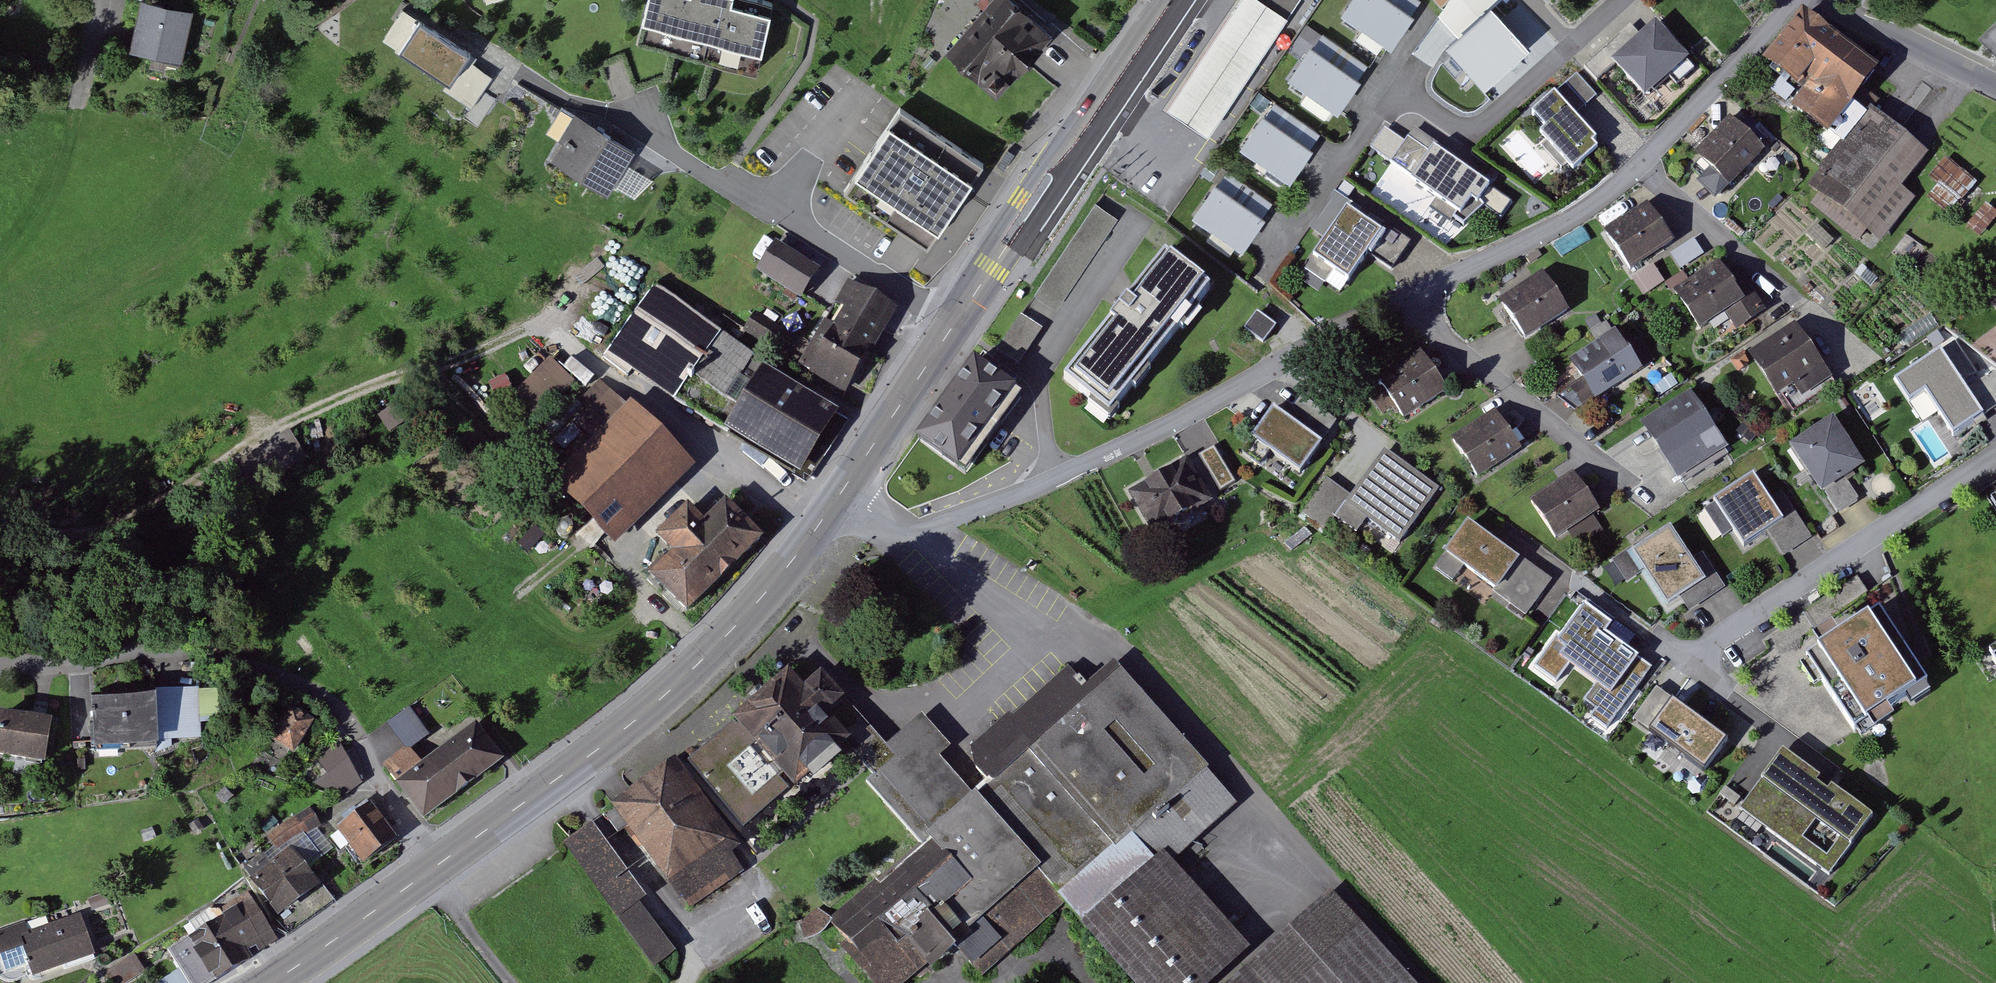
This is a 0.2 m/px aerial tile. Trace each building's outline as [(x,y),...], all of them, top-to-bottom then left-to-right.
[(756,73),(773,2),(762,0),(647,0),(636,46),(756,73)] [(953,51),(997,88),(1047,29),(1012,0),(996,0),(953,51)] [(1292,19),(1264,0),(1244,0),(1168,112),(1211,141),(1292,19)] [(1292,19),(1305,0),(1264,0),(1292,19)] [(1343,8),(1390,42),(1411,13),(1409,12),(1393,0),(1349,0),(1343,8)] [(1409,12),(1413,6),(1418,0),(1393,0),(1409,12)] [(1529,44),(1495,5),(1501,0),(1448,0),(1439,14),(1447,23),(1455,32),(1445,42),(1483,85),(1512,59),(1529,44)] [(136,56),(185,65),(195,10),(146,2),(136,56)] [(399,49),(418,17),(403,8),(384,41),(399,49)] [(1833,33),(1806,12),(1768,60),(1806,90),(1793,107),(1842,145),(1811,184),(1822,193),(1813,205),(1872,250),(1916,194),(1903,184),(1928,152),(1914,141),(1870,108),(1866,113),(1852,102),(1877,66),(1841,39),(1833,33)] [(1591,61),(1585,66),(1597,78),(1613,62),(1645,96),(1688,55),(1656,20),(1642,33),(1632,23),(1624,30),(1613,40),(1591,61)] [(398,54),(448,87),(465,61),(469,55),(419,22),(398,54)] [(1324,32),(1315,45),(1355,75),(1360,69),(1365,62),(1324,32)] [(1291,75),(1337,108),(1360,77),(1355,75),(1315,45),(1314,44),(1291,75)] [(490,78),(465,61),(448,87),(445,92),(470,109),(490,78)] [(1576,72),(1554,92),(1574,114),(1585,104),(1596,94),(1576,72)] [(1540,132),(1574,169),(1586,158),(1596,148),(1589,141),(1594,137),(1574,114),(1554,92),(1533,111),(1546,126),(1540,132)] [(1278,102),(1269,115),(1310,145),(1315,138),(1320,132),(1278,102)] [(843,193),(927,248),(984,162),(900,107),(843,193)] [(1243,147),(1290,179),(1313,146),(1310,145),(1269,115),(1267,114),(1243,147)] [(548,160),(605,195),(633,150),(576,115),(548,160)] [(1764,148),(1731,117),(1695,154),(1710,168),(1728,185),(1764,148)] [(1474,225),(1497,191),(1413,135),(1390,170),(1474,225)] [(1975,183),(1946,157),(1929,176),(1939,185),(1928,198),(1947,214),(1975,183)] [(1728,185),(1710,168),(1698,181),(1706,188),(1715,198),(1728,185)] [(1229,170),(1219,183),(1262,211),(1267,205),(1271,199),(1229,170)] [(1197,215),(1240,246),(1262,211),(1219,183),(1197,215)] [(1122,219),(1098,204),(1000,354),(1024,369),(1122,219)] [(1985,204),(1967,226),(1980,236),(1995,216),(1995,212),(1985,204)] [(1350,207),(1306,270),(1339,292),(1368,250),(1392,266),(1400,254),(1408,242),(1368,214),(1366,218),(1350,207)] [(1677,244),(1652,207),(1608,237),(1633,274),(1677,244)] [(1684,263),(1703,252),(1697,240),(1677,251),(1684,263)] [(760,272),(809,303),(824,279),(774,248),(760,272)] [(1173,253),(1068,385),(1117,423),(1221,291),(1173,253)] [(1646,296),(1667,281),(1654,263),(1634,278),(1646,296)] [(1748,305),(1720,265),(1678,294),(1706,334),(1748,305)] [(1529,343),(1529,344),(1574,313),(1547,275),(1503,305),(1519,328),(1529,343)] [(852,283),(804,366),(855,395),(902,312),(852,283)] [(658,289),(607,360),(675,408),(693,382),(725,405),(757,360),(658,289)] [(1275,324),(1258,312),(1246,328),(1263,340),(1275,324)] [(747,333),(777,355),(789,338),(759,317),(747,333)] [(1842,381),(1803,325),(1756,357),(1794,414),(1842,381)] [(1569,367),(1597,407),(1646,374),(1618,333),(1569,367)] [(1995,371),(1966,390),(1961,382),(1976,372),(1955,340),(1895,380),(1909,400),(1923,391),(1953,436),(1995,407),(1995,372),(1995,371)] [(1380,385),(1406,422),(1448,393),(1423,356),(1380,385)] [(1022,392),(975,359),(919,439),(966,472),(1022,392)] [(517,403),(538,424),(580,383),(559,361),(517,403)] [(730,433),(812,483),(850,421),(767,371),(730,433)] [(558,485),(617,544),(696,468),(635,407),(632,410),(605,384),(569,419),(597,447),(558,485)] [(1671,463),(1680,477),(1729,446),(1694,394),(1646,427),(1671,463)] [(409,422),(397,404),(377,417),(388,435),(409,422)] [(1455,443),(1482,482),(1528,451),(1501,411),(1455,443)] [(1259,444),(1308,478),(1329,449),(1280,414),(1259,444)] [(1867,464),(1836,419),(1794,448),(1839,513),(1850,505),(1859,499),(1845,479),(1867,464)] [(306,460),(288,431),(222,472),(240,501),(306,460)] [(1369,529),(1399,552),(1444,494),(1393,455),(1356,503),(1326,480),(1302,511),(1331,533),(1343,519),(1364,535),(1369,529)] [(1193,466),(1133,497),(1155,540),(1215,510),(1193,466)] [(1534,505),(1560,542),(1601,513),(1576,476),(1534,505)] [(1732,526),(1743,544),(1767,528),(1784,555),(1799,545),(1812,537),(1783,492),(1770,501),(1754,476),(1703,509),(1720,535),(1732,526)] [(650,575),(687,612),(762,538),(725,501),(705,521),(691,507),(658,539),(672,553),(650,575)] [(1530,620),(1556,583),(1469,522),(1435,572),(1467,594),(1475,582),(1530,620)] [(1691,559),(1669,527),(1616,563),(1627,579),(1643,569),(1667,604),(1680,595),(1691,611),(1708,599),(1726,587),(1702,551),(1691,559)] [(1609,731),(1655,670),(1612,637),(1617,631),(1588,609),(1564,642),(1557,637),(1534,668),(1559,687),(1574,667),(1599,686),(1586,703),(1601,714),(1596,721),(1609,731)] [(1866,737),(1935,689),(1884,614),(1814,661),(1866,737)] [(1240,800),(1129,671),(983,797),(1047,872),(1083,914),(1094,926),(1172,859),(1240,800)] [(794,674),(732,726),(763,762),(781,782),(813,819),(819,827),(826,821),(879,776),(872,768),(891,751),(827,677),(810,692),(794,674)] [(1710,767),(1732,737),(1658,684),(1636,714),(1710,767)] [(156,702),(102,703),(104,752),(157,750),(156,702)] [(935,918),(960,947),(1047,872),(983,797),(946,756),(954,749),(929,719),(891,751),(872,768),(879,776),(937,843),(974,885),(935,918)] [(52,721),(4,721),(3,763),(52,763),(52,721)] [(314,731),(290,722),(277,755),(302,765),(314,731)] [(763,762),(732,726),(682,769),(713,805),(763,762)] [(435,823),(507,770),(479,731),(406,784),(435,823)] [(345,743),(314,758),(334,799),(365,784),(345,743)] [(1741,808),(1837,882),(1884,822),(1788,748),(1741,808)] [(676,762),(613,817),(675,888),(738,834),(731,825),(713,805),(682,769),(676,762)] [(937,843),(879,776),(826,821),(879,884),(884,889),(937,843)] [(738,834),(675,888),(700,917),(767,859),(813,819),(781,782),(731,825),(738,834)] [(370,810),(337,832),(364,873),(398,850),(370,810)] [(306,861),(333,849),(317,816),(273,836),(279,849),(297,841),(306,861)] [(767,859),(827,928),(879,884),(826,821),(819,827),(813,819),(767,859)] [(650,903),(596,826),(570,844),(652,958),(671,945),(644,907),(650,903)] [(937,843),(884,889),(879,884),(827,928),(875,982),(919,982),(960,947),(935,918),(974,885),(937,843)] [(1172,859),(1094,926),(1086,933),(1130,982),(1211,982),(1250,949),(1172,859)] [(291,929),(333,901),(310,866),(268,894),(291,929)] [(1083,914),(1047,872),(960,947),(986,977),(1034,936),(1044,947),(1083,914)] [(192,982),(198,982),(272,940),(248,900),(170,945),(192,982)] [(1241,982),(1409,982),(1337,900),(1241,982)] [(86,918),(27,932),(38,976),(97,962),(86,918)] [(144,972),(134,956),(109,972),(116,982),(127,982),(144,972)]
